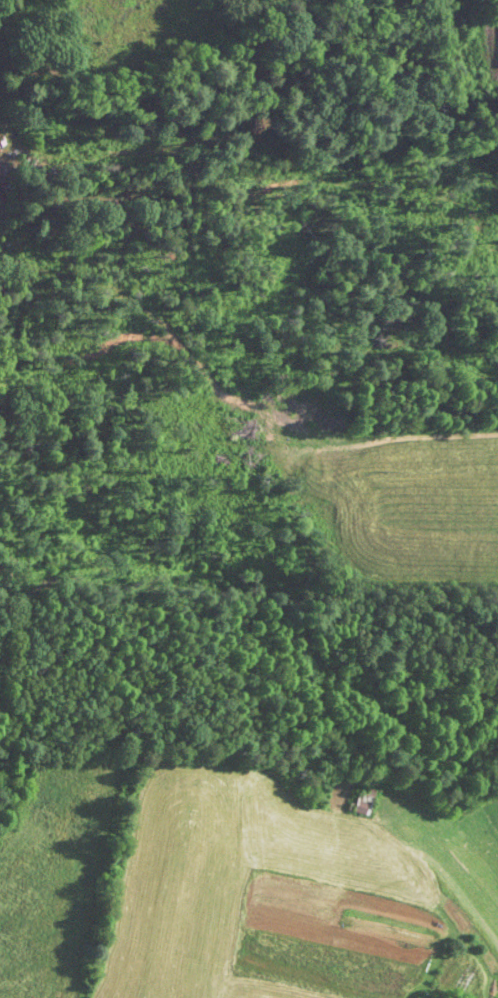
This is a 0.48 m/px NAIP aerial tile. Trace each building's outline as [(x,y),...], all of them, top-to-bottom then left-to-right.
[(374,792),(364,789),(362,796),(355,794),(349,813),(366,818),(374,792)]
